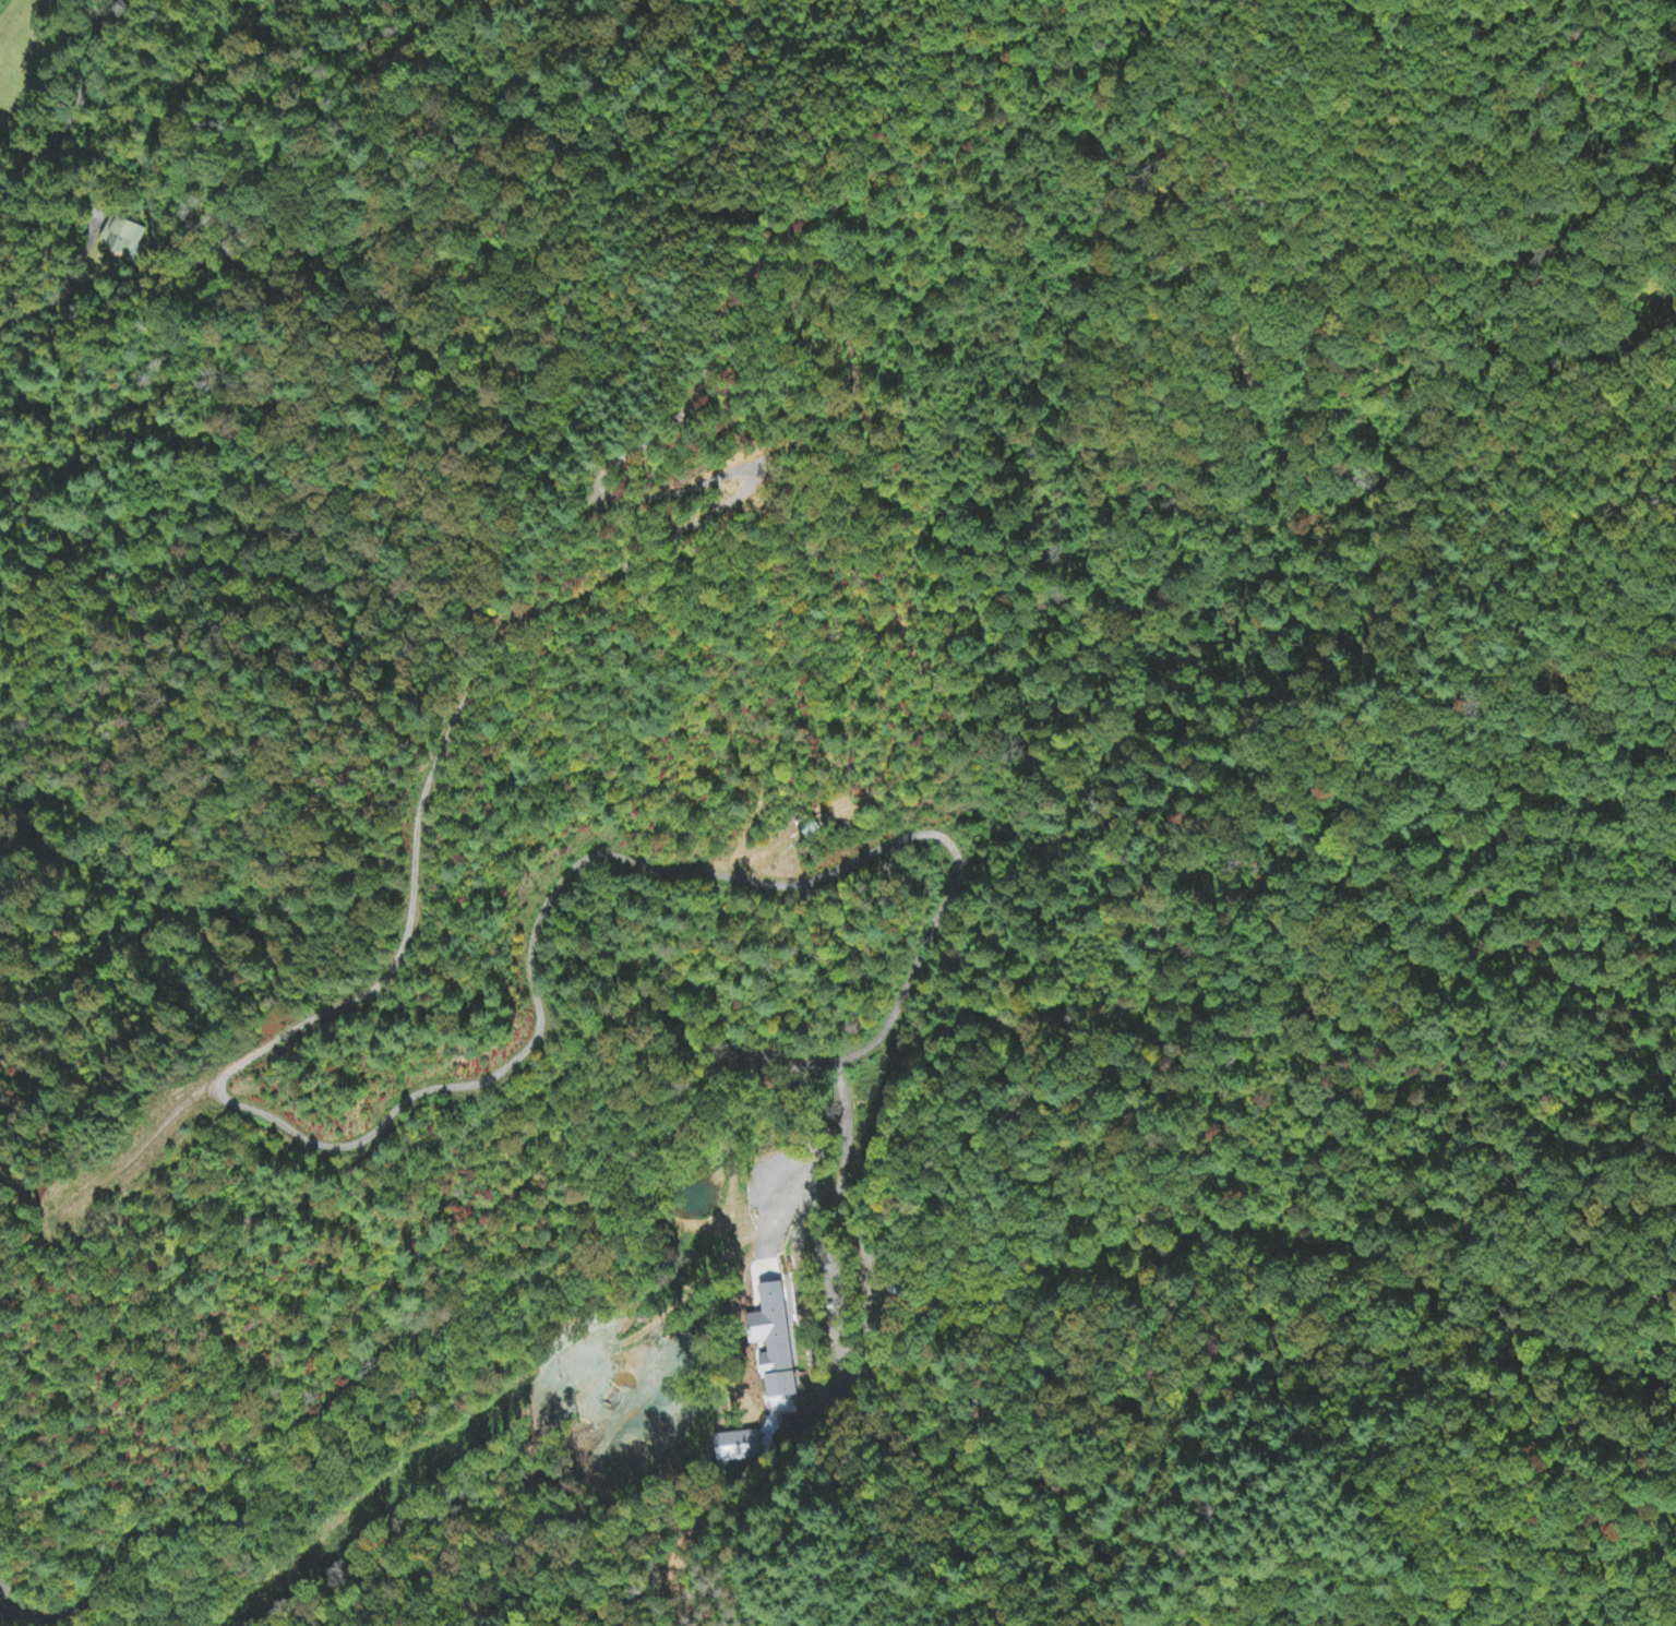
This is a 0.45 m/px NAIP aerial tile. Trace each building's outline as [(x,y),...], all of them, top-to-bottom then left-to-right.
[(101,247),(137,257),(146,228),(109,217),(101,247)] [(785,1283),(754,1287),(757,1314),(742,1316),(746,1346),(763,1344),(765,1355),(755,1356),(761,1402),(800,1397),(785,1283)]
